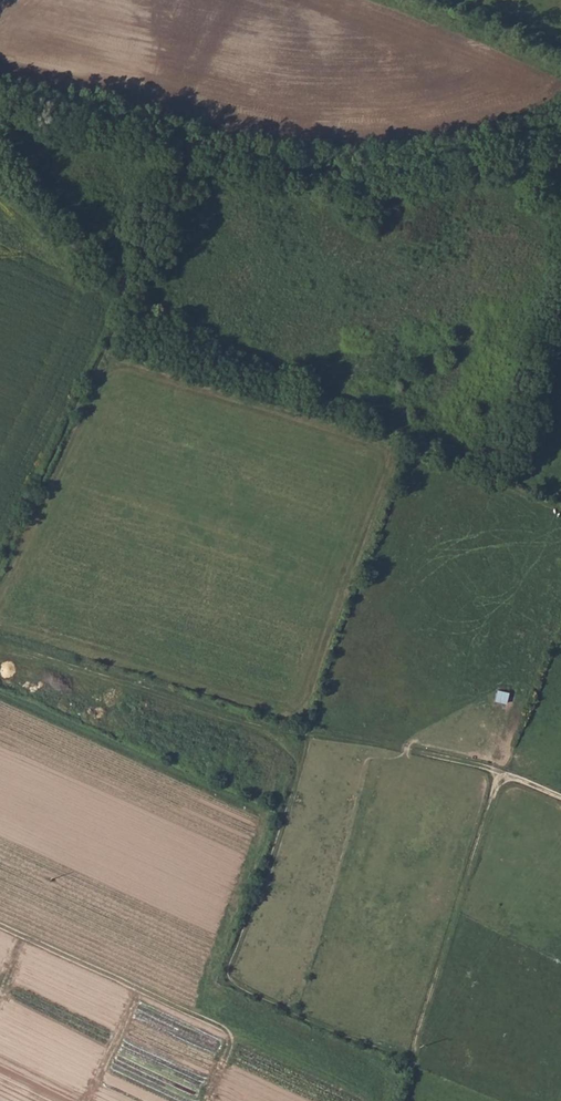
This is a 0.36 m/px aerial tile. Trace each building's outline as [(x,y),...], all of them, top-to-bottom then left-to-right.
[(498,689),(496,699),(507,701),(509,691),(498,689)]
